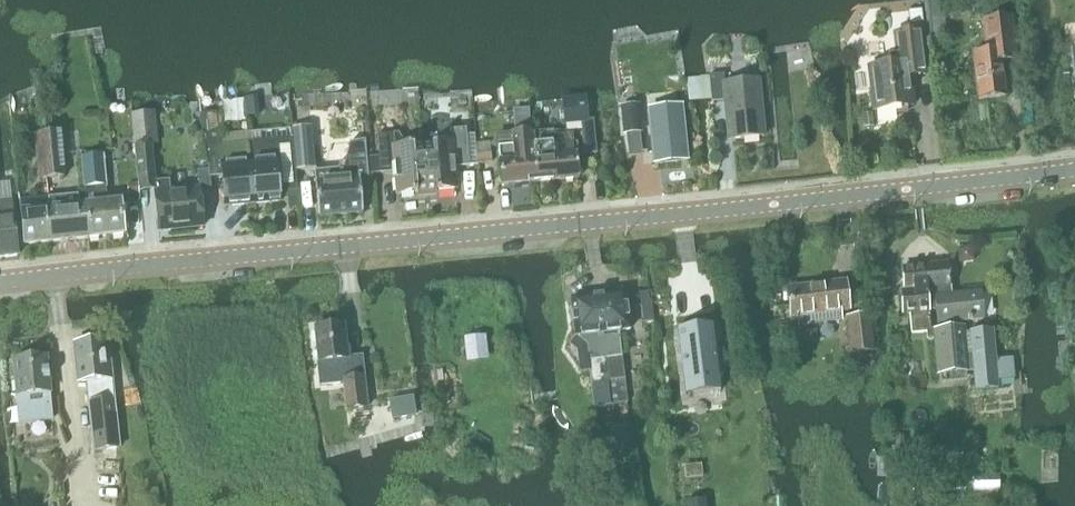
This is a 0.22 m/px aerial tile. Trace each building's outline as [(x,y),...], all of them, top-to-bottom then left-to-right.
[(909,10),(911,29),(926,27),(924,9),(909,10)] [(977,100),(1005,97),(1001,63),(1013,61),(1008,16),(983,19),(986,53),(972,55),(977,100)] [(869,32),(859,47),(870,55),(880,40),(869,32)] [(914,106),(910,79),(926,78),(924,64),(920,33),(895,36),(898,63),(869,67),(875,112),(914,106)] [(708,77),(710,100),(710,104),(725,102),(729,141),(764,138),(759,81),(725,84),(724,76),(708,77)] [(688,102),(710,100),(708,77),(686,79),(688,102)] [(590,123),(588,102),(563,104),(565,125),(590,123)] [(639,105),(621,107),(623,120),(623,124),(624,135),(625,134),(642,133),(639,105)] [(654,165),(688,162),(682,108),(649,111),(654,165)] [(41,134),(34,134),(39,181),(65,179),(60,132),(57,132),(56,122),(52,123),(51,111),(38,112),(41,134)] [(157,112),(133,114),(136,148),(139,183),(140,190),(140,192),(140,193),(155,191),(159,233),(204,229),(200,191),(171,194),(170,183),(157,184),(154,146),(160,146),(157,112)] [(218,113),(202,115),(204,135),(220,134),(218,113)] [(311,127),(294,129),(297,171),(314,170),(311,127)] [(423,145),(427,194),(457,192),(455,169),(470,168),(467,130),(445,131),(441,144),(423,145)] [(512,147),(498,149),(499,162),(501,187),(537,184),(534,146),(533,135),(533,132),(511,134),(512,147)] [(572,132),(533,135),(534,146),(537,184),(579,181),(577,154),(574,154),(573,142),(572,132)] [(210,175),(223,174),(226,207),(255,205),(249,143),(223,146),(221,134),(220,134),(204,135),(209,168),(210,175)] [(379,157),(367,158),(369,176),(396,174),(398,197),(427,194),(423,145),(409,147),(399,135),(377,137),(379,157)] [(293,140),(249,143),(255,205),(281,202),(281,194),(298,192),(293,140)] [(339,170),(315,172),(316,183),(319,219),(363,215),(362,198),(371,197),(366,145),(365,142),(350,143),(345,163),(340,161),(339,170)] [(490,142),(477,144),(479,165),(492,164),(490,142)] [(104,155),(81,157),(84,190),(86,205),(89,240),(125,236),(121,201),(109,202),(104,155)] [(129,184),(129,194),(140,193),(139,183),(129,184)] [(49,209),(46,209),(50,244),(89,240),(86,205),(80,206),(79,196),(57,198),(48,199),(49,209)] [(46,209),(49,209),(48,199),(21,201),(25,246),(50,244),(46,209)] [(18,256),(12,202),(0,203),(0,258),(18,256)] [(959,265),(974,263),(972,248),(957,250),(959,265)] [(926,266),(931,312),(936,312),(937,325),(984,321),(981,292),(951,295),(948,264),(926,266)] [(928,333),(928,341),(933,340),(937,375),(939,375),(940,384),(967,381),(966,374),(970,374),(966,328),(932,331),(930,312),(931,312),(926,266),(903,268),(905,292),(901,293),(903,317),(911,316),(912,334),(928,333)] [(794,288),(787,289),(791,318),(797,318),(798,326),(843,321),(842,312),(849,311),(846,282),(794,288)] [(599,297),(611,406),(628,404),(619,333),(631,332),(626,293),(599,297)] [(595,408),(611,406),(599,297),(571,300),(576,339),(587,346),(595,408)] [(870,316),(846,319),(850,354),(875,351),(870,316)] [(712,324),(677,328),(684,394),(720,390),(712,324)] [(345,326),(315,329),(319,362),(317,362),(319,388),(343,385),(346,412),(368,409),(364,377),(362,356),(348,358),(345,326)] [(976,392),(998,390),(998,384),(1014,383),(1012,362),(996,364),(993,331),(970,333),(976,392)] [(105,342),(75,345),(79,383),(88,382),(90,402),(89,402),(95,451),(120,449),(114,400),(105,401),(102,381),(112,380),(110,360),(107,360),(105,342)] [(47,358),(13,362),(17,400),(18,408),(26,407),(27,421),(53,418),(51,408),(50,396),(51,396),(47,358)] [(412,397),(390,401),(394,420),(415,416),(412,397)] [(685,479),(703,477),(701,464),(683,466),(685,479)]
